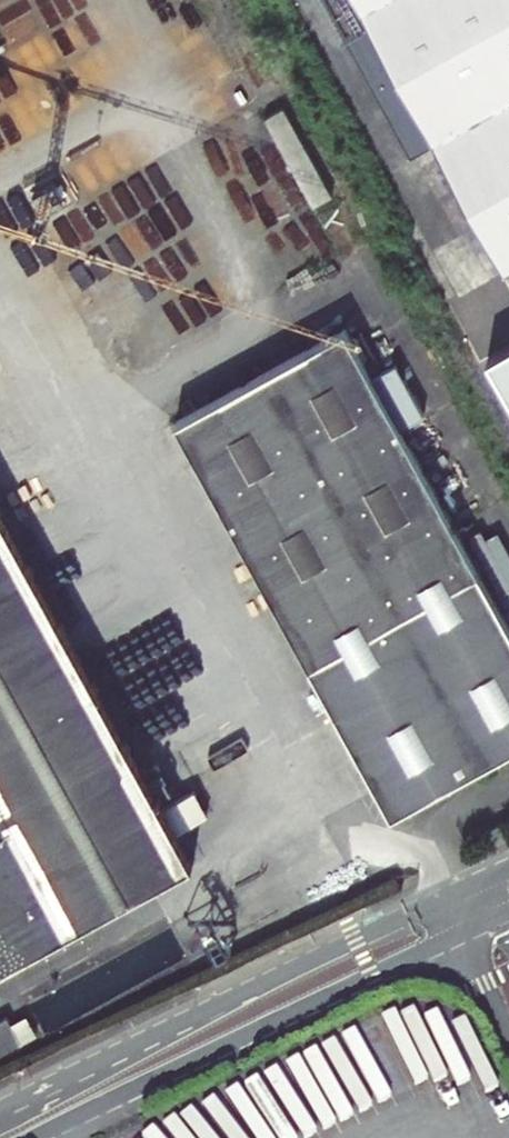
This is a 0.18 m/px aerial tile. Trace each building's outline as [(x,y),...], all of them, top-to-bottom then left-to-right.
[(409,151),(430,139),(503,271),(508,268),(508,0),(325,0),(409,151)] [(311,206),(336,194),(291,101),(267,113),(311,206)] [(233,199),(264,264),(285,255),(295,277),(342,254),(320,208),(295,220),(245,114),(211,131),(226,162),(230,160),(246,193),(233,199)] [(119,229),(120,233),(100,240),(105,255),(91,259),(95,272),(151,253),(141,221),(119,229)] [(166,256),(136,265),(145,294),(175,285),(166,256)] [(175,421),(392,812),(508,748),(508,628),(399,428),(423,414),(394,363),(371,376),(344,327),(175,421)] [(0,511),(0,565),(169,873),(192,860),(0,511)] [(169,873),(0,565),(0,966),(169,873)] [(0,1019),(0,1052),(20,1041),(6,1015),(0,1019)]
